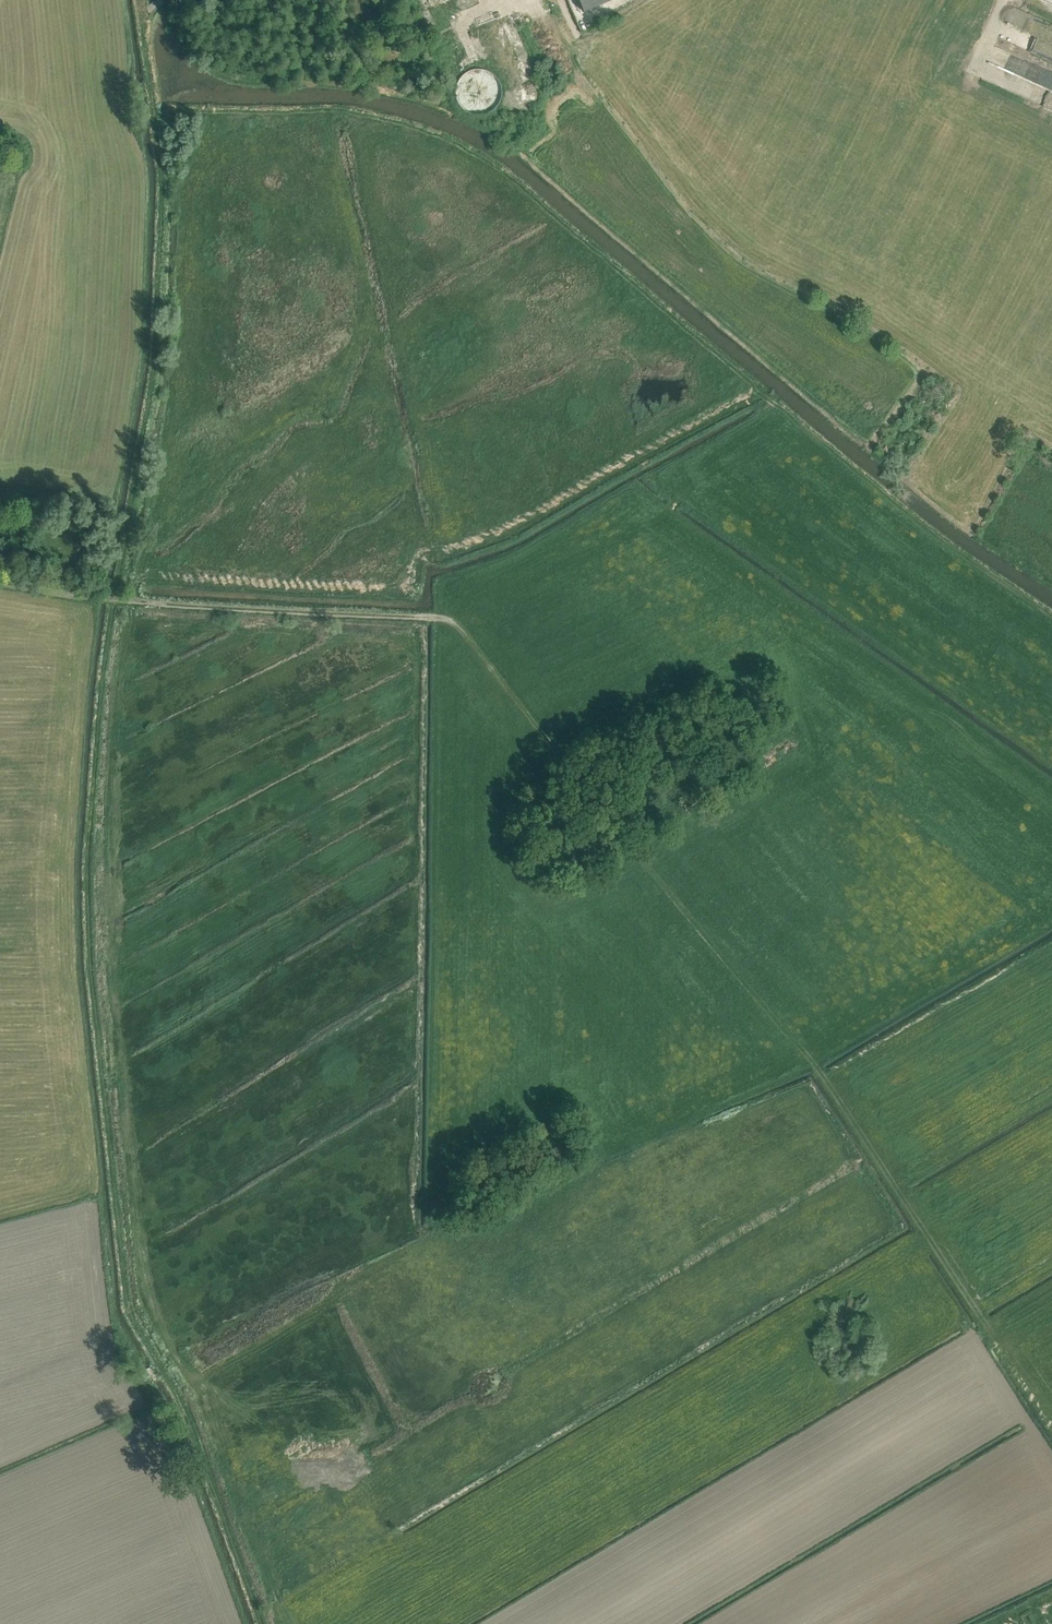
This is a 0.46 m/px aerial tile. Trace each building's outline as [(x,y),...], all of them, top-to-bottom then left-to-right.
[(584,12),(611,0),(579,0),(584,12)] [(488,111),(494,107),(498,101),(500,93),(500,87),(497,81),(493,75),(487,72),(480,70),(474,71),(467,73),(462,78),(458,84),(456,91),(457,99),(461,105),(467,110),(474,113),(481,114),(488,111)]
